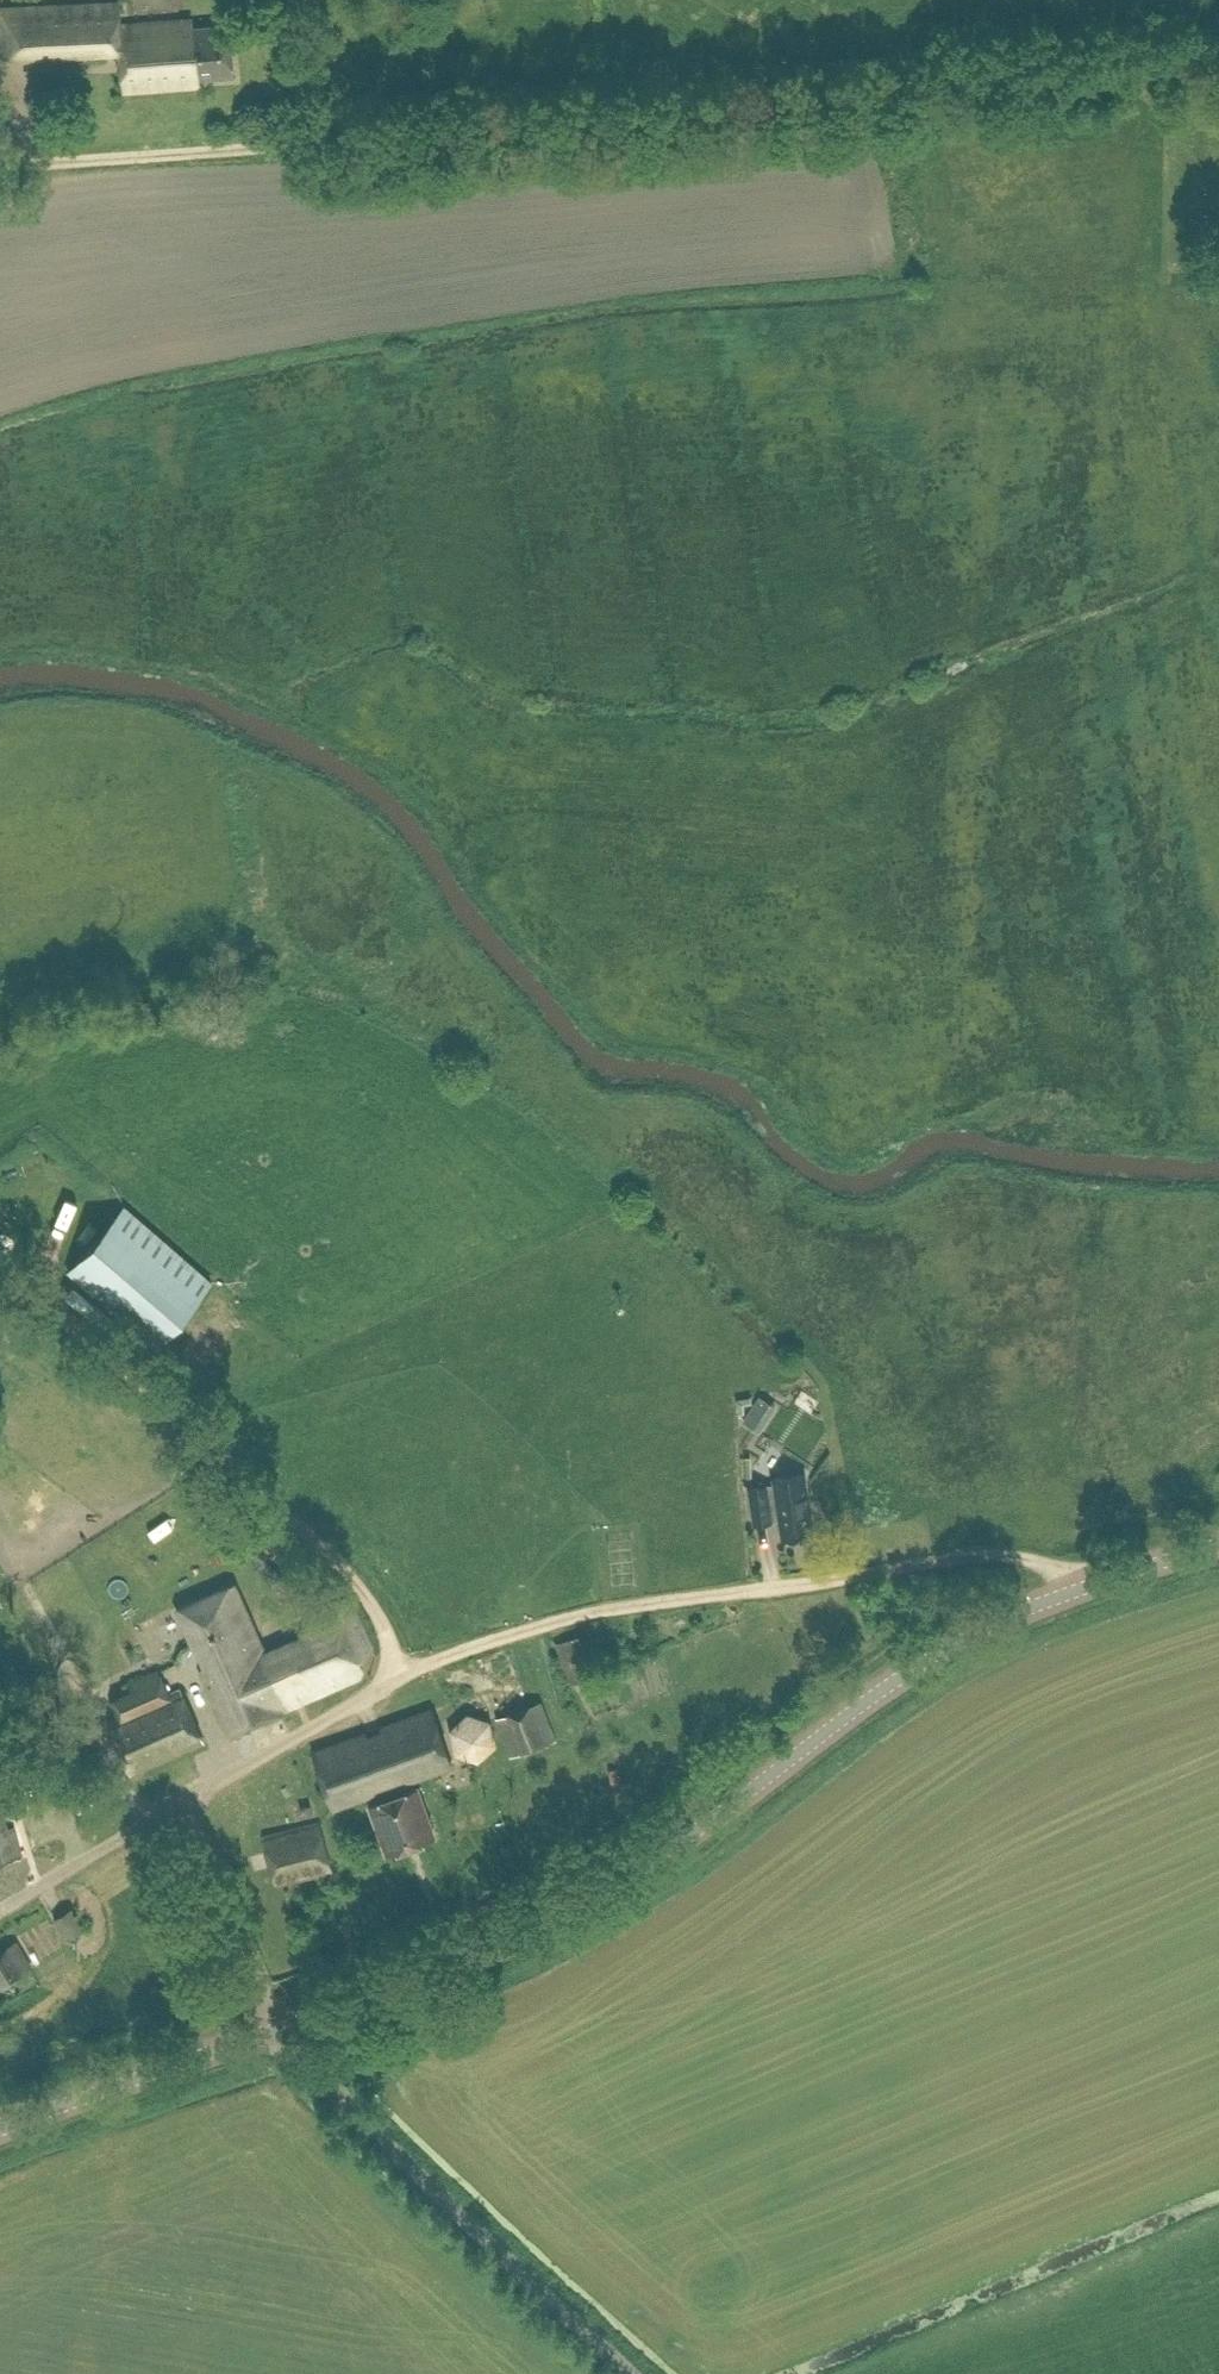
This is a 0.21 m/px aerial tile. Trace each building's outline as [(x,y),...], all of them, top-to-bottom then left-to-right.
[(141,17),(120,18),(119,0),(36,0),(0,2),(0,58),(119,52),(122,91),(201,87),(200,78),(233,76),(230,20),(193,22),(193,14),(141,17)] [(18,1183),(11,1174),(0,1182),(0,1198),(18,1183)] [(66,1269),(155,1346),(211,1281),(123,1204),(66,1269)] [(773,1482),(748,1485),(753,1521),(778,1518),(780,1537),(811,1533),(803,1472),(772,1476),(773,1482)] [(235,1583),(178,1608),(203,1664),(200,1671),(227,1734),(280,1711),(278,1707),(360,1672),(362,1667),(356,1654),(370,1648),(347,1597),(302,1617),(307,1629),(264,1649),(235,1583)] [(576,1633),(555,1641),(570,1682),(591,1674),(576,1633)] [(178,1691),(170,1695),(144,1707),(137,1690),(113,1701),(121,1717),(111,1722),(133,1772),(201,1741),(178,1691)] [(496,1717),(510,1753),(554,1736),(541,1700),(496,1717)] [(314,1750),(335,1806),(450,1762),(429,1707),(314,1750)] [(447,1727),(453,1752),(477,1759),(496,1741),(489,1718),(466,1710),(447,1727)] [(416,1786),(368,1803),(385,1851),(433,1834),(416,1786)] [(19,1851),(12,1824),(7,1825),(0,1802),(0,1856),(19,1851)] [(318,1819),(262,1833),(275,1883),(331,1868),(318,1819)] [(85,1926),(72,1905),(54,1916),(67,1937),(85,1926)] [(30,1963),(16,1939),(0,1949),(0,1982),(30,1963)]
